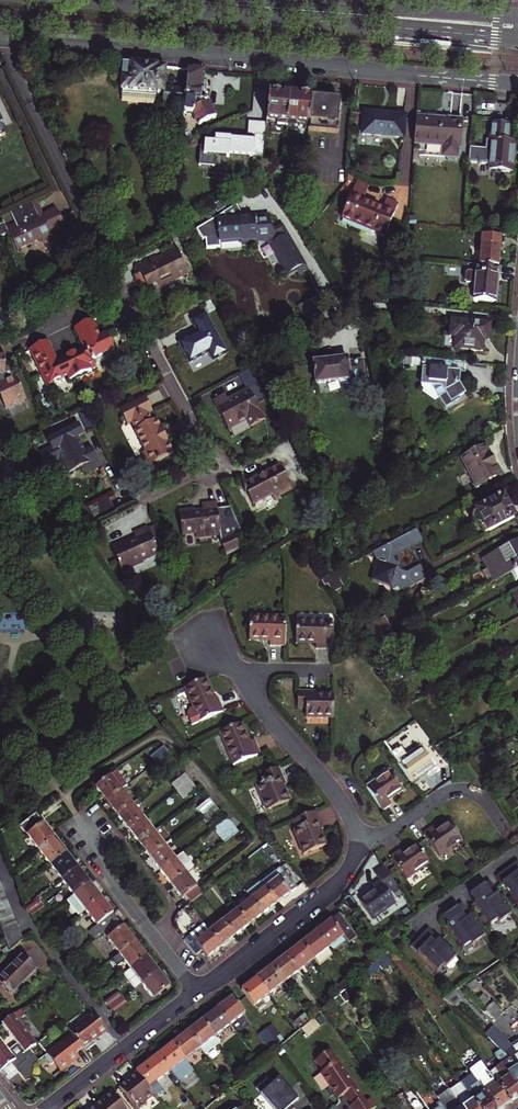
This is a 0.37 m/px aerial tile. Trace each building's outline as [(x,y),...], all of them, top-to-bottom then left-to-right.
[(168,68),(124,65),(124,67),(121,70),(121,74),(123,76),(122,91),(130,91),(130,94),(156,97),(156,94),(165,94),(165,104),(186,106),(187,90),(166,88),(168,68)] [(203,88),(204,71),(189,70),(187,90),(186,106),(185,113),(185,115),(195,116),(200,127),(217,118),(208,101),(206,100),(207,88),(203,88)] [(271,94),(268,124),(288,126),(291,95),(271,94)] [(309,128),(312,97),(291,95),(288,126),(309,128)] [(327,99),(312,97),(309,128),(309,131),(338,133),(340,108),(339,108),(339,101),(327,100),(327,99)] [(18,121),(11,106),(4,110),(10,124),(18,121)] [(404,138),(406,115),(393,114),(393,115),(365,113),(364,134),(404,138)] [(459,145),(461,121),(448,119),(447,122),(418,119),(416,143),(444,145),(443,154),(457,155),(458,145),(459,145)] [(267,137),(268,124),(251,123),(250,135),(257,136),(267,137)] [(509,142),(511,125),(491,123),(489,141),(487,140),(486,149),(471,148),(469,166),(501,169),(501,172),(513,172),(515,142),(509,142)] [(217,156),(231,157),(231,155),(251,156),(251,157),(265,158),(267,137),(257,136),(256,143),(247,142),(247,140),(233,139),(233,138),(217,136),(217,142),(207,141),(206,147),(202,146),(200,165),(216,167),(217,156)] [(399,205),(387,201),(384,209),(364,201),(367,194),(355,189),(343,217),(386,235),(399,205)] [(17,250),(41,238),(42,241),(45,241),(51,239),(52,235),(51,233),(59,230),(62,235),(70,238),(77,252),(89,246),(73,212),(61,217),(56,207),(43,213),(40,214),(38,209),(40,208),(36,198),(9,211),(13,220),(16,218),(18,221),(15,222),(6,226),(17,250)] [(226,210),(222,203),(214,208),(218,214),(226,210)] [(205,241),(205,250),(219,249),(219,244),(240,243),(240,241),(258,241),(258,244),(267,242),(275,255),(277,253),(290,273),(297,268),(301,274),(310,268),(299,252),(297,253),(281,229),(275,234),(269,225),(268,219),(237,221),(239,217),(237,209),(196,231),(201,241),(205,241)] [(479,265),(499,267),(501,237),(482,235),(479,265)] [(163,296),(166,295),(190,282),(177,256),(164,263),(164,265),(166,267),(162,269),(162,268),(147,276),(146,274),(145,273),(139,276),(154,305),(165,299),(163,296)] [(164,265),(146,274),(147,276),(162,268),(162,269),(166,267),(164,265)] [(479,265),(476,265),(473,300),(495,302),(498,275),(500,275),(501,267),(499,267),(479,265)] [(191,362),(210,351),(215,359),(228,352),(207,312),(193,320),(199,332),(180,342),(191,362)] [(92,321),(75,329),(84,349),(56,361),(47,342),(31,349),(47,385),(67,376),(69,382),(91,372),(90,370),(95,368),(93,364),(95,364),(93,359),(114,350),(107,335),(100,338),(92,321)] [(489,335),(490,325),(451,321),(449,337),(455,338),(454,349),(482,351),(483,334),(489,335)] [(341,358),(308,362),(310,383),(357,378),(355,361),(342,362),(341,358)] [(12,372),(12,369),(7,368),(7,366),(7,359),(0,359),(0,388),(2,393),(4,395),(0,397),(6,409),(27,399),(16,378),(15,379),(12,372)] [(445,362),(411,359),(411,365),(421,366),(421,369),(423,369),(421,385),(442,387),(446,394),(443,396),(449,406),(458,401),(457,398),(464,394),(458,383),(459,372),(444,371),(445,362)] [(458,370),(459,362),(446,361),(445,370),(458,370)] [(264,418),(247,388),(226,399),(224,394),(212,400),(228,428),(245,418),(249,426),(264,418)] [(126,428),(131,426),(137,438),(136,438),(145,456),(141,458),(148,470),(173,457),(156,423),(152,425),(148,417),(152,415),(144,400),(118,413),(126,428)] [(93,450),(86,454),(82,456),(75,443),(80,441),(85,438),(80,427),(49,444),(52,451),(42,456),(49,470),(59,464),(60,467),(62,467),(64,471),(67,469),(70,476),(78,472),(79,474),(84,471),(87,476),(103,468),(93,450)] [(86,454),(80,441),(75,443),(82,456),(86,454)] [(500,475),(485,446),(461,459),(476,487),(500,475)] [(292,489),(279,466),(265,473),(266,475),(259,479),(258,477),(243,486),(254,506),(273,496),(274,499),(292,489)] [(92,515),(113,506),(109,496),(87,505),(92,515)] [(484,534),(488,532),(513,519),(502,498),(473,514),(471,518),(475,525),(479,525),(484,534)] [(102,522),(108,540),(130,533),(129,527),(146,522),(142,510),(102,522)] [(236,544),(244,540),(233,518),(220,519),(219,513),(203,515),(203,520),(196,521),(195,518),(180,520),(182,541),(196,539),(196,547),(223,545),(223,551),(228,564),(242,557),(236,544)] [(144,559),(160,552),(148,526),(135,532),(137,537),(113,548),(123,571),(145,561),(144,559)] [(372,553),(378,563),(373,579),(390,586),(392,591),(398,588),(401,593),(428,579),(421,566),(406,574),(400,572),(401,569),(400,568),(399,566),(399,565),(397,564),(395,563),(393,559),(424,542),(417,529),(372,553)] [(482,560),(493,582),(517,569),(517,541),(482,560)] [(344,586),(337,572),(322,580),(325,586),(328,585),(332,593),(344,586)] [(398,588),(392,591),(395,596),(401,593),(398,588)] [(364,628),(373,646),(393,635),(384,617),(364,628)] [(284,647),(283,621),(248,621),(248,643),(268,643),(268,647),(284,647)] [(330,623),(295,623),(295,645),(315,645),(315,648),(330,648),(330,623)] [(213,696),(204,677),(198,680),(184,686),(193,705),(188,707),(186,714),(190,723),(223,707),(216,694),(213,696)] [(334,716),(333,691),(317,692),(317,688),(299,689),(299,708),(309,708),(309,717),(334,716)] [(248,739),(239,721),(219,730),(234,762),(257,751),(250,737),(248,739)] [(156,763),(169,753),(164,746),(151,757),(156,763)] [(398,746),(390,752),(411,780),(424,771),(427,775),(436,769),(420,746),(406,757),(398,746)] [(174,759),(169,753),(156,763),(161,769),(174,759)] [(283,783),(275,767),(258,775),(262,782),(254,786),(265,810),(287,799),(280,784),(283,783)] [(387,770),(365,786),(382,809),(391,803),(387,798),(400,789),(387,770)] [(105,802),(121,790),(127,786),(116,772),(95,789),(105,802)] [(178,791),(189,782),(184,775),(173,784),(178,791)] [(195,789),(189,782),(178,791),(184,799),(195,789)] [(116,816),(132,804),(121,790),(105,802),(116,816)] [(203,816),(216,806),(211,800),(198,810),(203,816)] [(116,816),(127,830),(143,818),(132,804),(116,816)] [(221,812),(216,806),(203,816),(208,823),(221,812)] [(318,828),(310,811),(286,822),(290,829),(288,830),(300,855),(322,844),(315,829),(318,828)] [(38,852),(54,839),(35,815),(19,828),(38,852)] [(138,844),(154,832),(143,818),(127,830),(138,844)] [(238,833),(228,819),(214,829),(225,843),(238,833)] [(458,839),(445,822),(431,832),(428,827),(419,833),(436,855),(458,839)] [(165,846),(154,832),(138,844),(149,858),(165,846)] [(50,867),(66,854),(54,839),(38,852),(50,867)] [(403,879),(425,863),(413,845),(399,855),(396,850),(387,857),(403,879)] [(176,860),(165,846),(149,858),(160,872),(176,860)] [(61,881),(77,869),(66,854),(50,867),(61,881)] [(170,886),(186,873),(193,868),(182,854),(176,860),(160,872),(170,886)] [(497,875),(502,882),(501,884),(517,906),(517,905),(517,875),(511,865),(497,875)] [(259,883),(275,905),(296,889),(279,867),(259,883)] [(61,881),(73,896),(89,884),(77,869),(61,881)] [(393,904),(386,896),(396,889),(381,869),(372,876),(376,882),(368,888),(371,892),(358,901),(370,919),(393,904)] [(182,900),(189,894),(194,901),(201,895),(208,890),(203,883),(198,888),(186,873),(170,886),(182,900)] [(488,881),(483,885),(492,898),(496,894),(498,896),(494,889),(488,881)] [(275,905),(259,883),(245,894),(250,900),(262,916),(275,905)] [(85,911),(101,899),(89,884),(73,896),(67,902),(78,917),(85,911)] [(483,885),(469,895),(474,902),(473,904),(488,926),(496,920),(498,923),(511,915),(498,896),(496,894),(492,898),(483,885)] [(250,900),(245,894),(232,905),(236,910),(250,900)] [(102,933),(118,920),(101,899),(85,911),(96,926),(87,933),(93,940),(102,933)] [(249,926),(262,916),(250,900),(236,910),(249,926)] [(38,901),(25,911),(30,917),(43,907),(38,901)] [(10,910),(7,903),(0,906),(0,914),(10,910)] [(461,904),(456,907),(465,920),(469,917),(471,919),(465,909),(461,904)] [(469,943),(471,946),(483,937),(471,919),(469,917),(465,920),(456,907),(442,917),(447,925),(445,926),(461,948),(469,943)] [(0,914),(0,923),(13,917),(10,910),(0,914)] [(249,926),(236,910),(222,921),(235,937),(249,926)] [(339,915),(317,932),(329,948),(345,936),(350,942),(356,937),(339,915)] [(16,924),(13,917),(0,923),(0,927),(1,930),(16,924)] [(53,937),(65,927),(60,920),(48,930),(53,937)] [(118,920),(102,933),(119,954),(135,942),(118,920)] [(235,937),(222,921),(209,932),(221,948),(235,937)] [(4,937),(19,931),(16,924),(1,930),(4,937)] [(204,926),(190,937),(195,943),(209,932),(204,926)] [(427,930),(423,934),(434,945),(438,941),(440,942),(432,934),(427,930)] [(4,937),(5,938),(10,952),(23,941),(19,931),(4,937)] [(195,956),(201,951),(207,959),(221,948),(209,932),(195,943),(190,937),(184,942),(195,956)] [(317,932),(302,944),(314,960),(329,948),(317,932)] [(443,966),(445,969),(456,958),(440,942),(438,941),(434,945),(423,934),(411,946),(418,953),(416,954),(436,973),(443,966)] [(130,969),(146,957),(135,942),(119,954),(111,960),(117,968),(124,962),(130,969)] [(302,944),(287,956),(299,971),(314,960),(302,944)] [(287,956),(272,967),(284,983),(299,971),(287,956)] [(158,971),(146,957),(130,969),(124,974),(135,989),(158,971)] [(35,972),(21,959),(0,981),(0,988),(11,998),(35,972)] [(272,967),(257,979),(270,995),(284,983),(272,967)] [(170,987),(158,971),(135,989),(134,990),(140,998),(148,992),(154,1000),(170,987)] [(270,995),(257,979),(242,991),(255,1006),(270,995)] [(110,1010),(122,1000),(118,994),(105,1004),(110,1010)] [(233,998),(218,1009),(231,1025),(246,1014),(233,998)] [(127,1006),(122,1000),(110,1010),(115,1016),(127,1006)] [(231,1025),(218,1009),(203,1021),(216,1037),(231,1025)] [(5,1078),(17,1068),(24,1077),(31,1079),(34,1066),(38,1063),(29,1050),(36,1044),(22,1025),(24,1023),(16,1013),(2,1025),(6,1030),(16,1042),(7,1049),(0,1040),(0,1071),(5,1078)] [(93,1013),(70,1032),(73,1035),(83,1048),(85,1052),(96,1043),(93,1040),(106,1030),(98,1019),(93,1013)] [(317,1030),(307,1014),(295,1021),(304,1037),(317,1030)] [(220,1042),(216,1037),(203,1021),(188,1033),(201,1049),(205,1054),(220,1042)] [(510,1047),(495,1026),(487,1031),(502,1051),(504,1050),(508,1057),(517,1066),(517,1042),(510,1047)] [(283,1040),(274,1027),(261,1037),(271,1050),(283,1040)] [(186,1060),(201,1049),(188,1033),(173,1044),(186,1060)] [(76,1054),(83,1048),(73,1035),(47,1055),(44,1058),(51,1065),(54,1063),(60,1071),(78,1057),(76,1054)] [(186,1060),(173,1044),(158,1056),(171,1072),(178,1081),(193,1069),(186,1060)] [(337,1102),(341,1099),(343,1098),(350,1108),(349,1108),(376,1108),(377,1108),(371,1100),(367,1103),(331,1052),(314,1064),(322,1075),(319,1077),(337,1102)] [(517,1090),(517,1070),(500,1053),(494,1056),(498,1061),(517,1090)] [(171,1072),(158,1056),(137,1073),(138,1074),(155,1096),(159,1100),(166,1095),(157,1083),(171,1072)] [(493,1078),(510,1102),(517,1097),(517,1090),(498,1061),(487,1069),(493,1078)] [(155,1096),(138,1074),(120,1088),(136,1108),(142,1108),(147,1105),(145,1103),(155,1096)] [(478,1108),(495,1108),(480,1088),(472,1076),(461,1084),(478,1108)] [(493,1078),(480,1088),(495,1108),(501,1108),(510,1102),(493,1078)] [(265,1080),(255,1090),(271,1108),(291,1108),(290,1107),(296,1101),(278,1080),(271,1086),(265,1080)] [(450,1092),(462,1108),(478,1108),(461,1084),(450,1092)] [(450,1092),(449,1091),(437,1099),(439,1102),(444,1108),(462,1108),(450,1092)] [(112,1094),(95,1108),(124,1108),(112,1094)] [(343,1098),(341,1099),(348,1108),(349,1108),(350,1108),(343,1098)]
